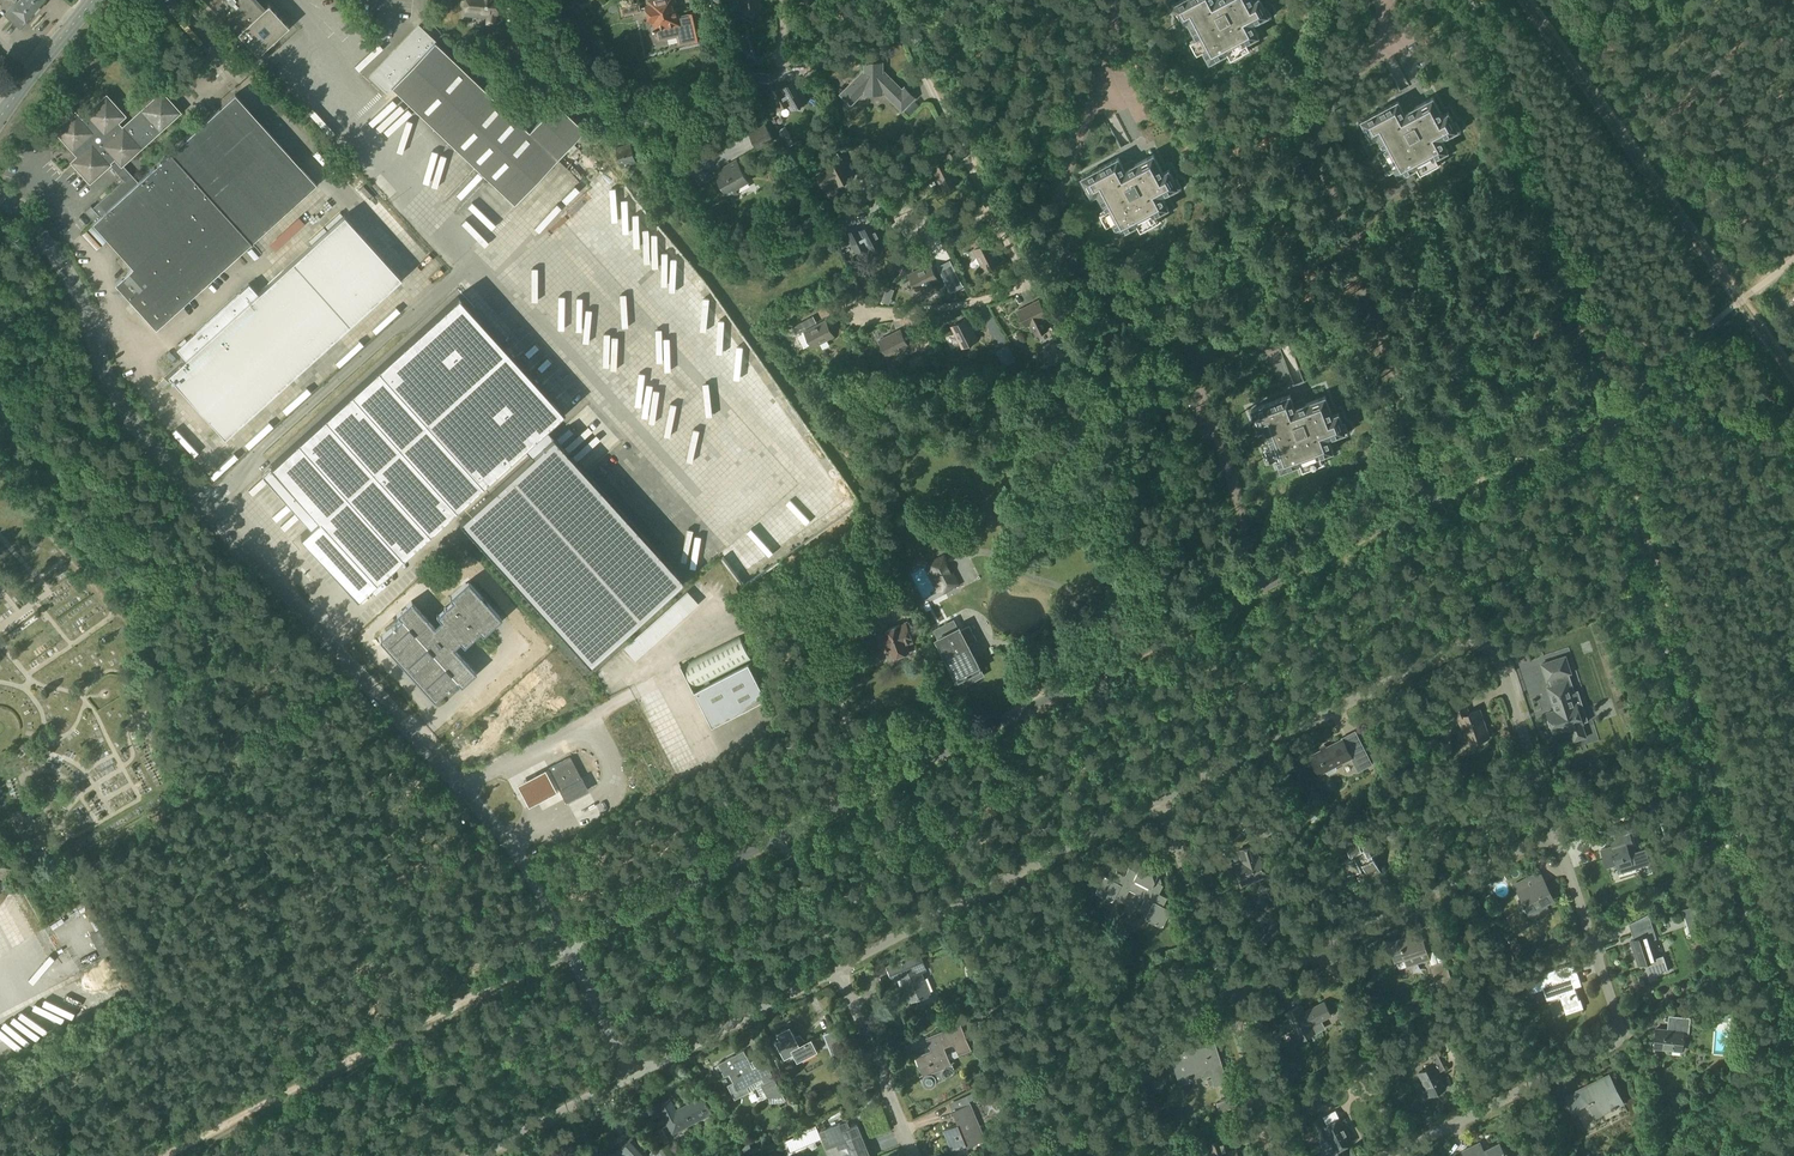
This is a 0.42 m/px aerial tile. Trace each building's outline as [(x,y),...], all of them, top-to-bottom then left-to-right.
[(25,0),(11,0),(15,3),(5,15),(20,28),(36,10),(25,0)] [(36,10),(45,0),(25,0),(36,10)] [(257,55),(288,27),(268,5),(263,9),(255,0),(206,0),(257,55)] [(477,16),(477,12),(487,13),(486,23),(494,24),(495,13),(496,13),(497,0),(466,0),(465,15),(477,16)] [(650,21),(654,20),(658,40),(677,36),(679,45),(704,39),(698,12),(678,17),(674,0),(651,0),(649,0),(651,5),(647,6),(650,21)] [(758,0),(732,0),(732,4),(741,2),(742,7),(746,7),(751,10),(755,6),(759,6),(758,0)] [(1178,19),(1184,16),(1197,39),(1190,42),(1196,54),(1203,50),(1209,63),(1228,53),(1231,58),(1243,52),(1240,46),(1258,36),(1252,24),(1262,19),(1259,12),(1265,9),(1260,0),(1255,0),(1253,1),(1252,0),(1183,0),(1172,6),(1178,19)] [(514,24),(521,37),(528,33),(520,20),(514,24)] [(386,92),(391,87),(434,42),(418,26),(369,76),(386,92)] [(708,38),(717,36),(715,28),(707,30),(708,38)] [(391,87),(513,204),(584,130),(555,103),(528,132),(434,42),(391,87)] [(753,55),(744,58),(747,66),(756,63),(753,55)] [(841,94),(851,104),(865,90),(869,94),(879,94),(882,90),(902,110),(915,97),(905,87),(902,90),(882,70),(882,66),(865,66),(865,70),(841,94)] [(754,73),(753,81),(769,82),(769,74),(754,73)] [(806,101),(795,81),(781,89),(780,86),(770,92),(780,109),(788,104),(791,110),(795,108),(800,109),(802,103),(806,101)] [(92,208),(100,216),(138,182),(121,164),(179,112),(161,92),(121,127),(117,122),(124,115),(106,95),(86,113),(87,114),(81,119),(74,112),(54,130),(78,156),(71,161),(89,181),(109,164),(123,180),(92,208)] [(133,267),(127,273),(115,284),(156,328),(315,184),(235,95),(138,182),(100,216),(94,222),(92,223),(121,255),(133,267)] [(1361,121),(1368,133),(1373,130),(1383,149),(1378,152),(1389,173),(1395,170),(1399,177),(1417,167),(1420,173),(1433,166),(1430,161),(1448,151),(1441,139),(1451,133),(1448,127),(1454,124),(1448,113),(1442,116),(1432,98),(1404,113),(1398,101),(1361,121)] [(749,135),(756,146),(773,136),(767,125),(749,135)] [(785,128),(778,131),(785,144),(792,140),(785,128)] [(933,169),(944,189),(959,182),(956,177),(965,172),(960,162),(951,166),(948,162),(953,160),(949,152),(936,159),(938,163),(937,167),(933,169)] [(1081,178),(1088,191),(1094,187),(1106,211),(1099,214),(1105,226),(1112,222),(1119,234),(1137,225),(1140,230),(1153,223),(1150,218),(1168,208),(1162,196),(1172,190),(1169,184),(1175,181),(1169,170),(1163,173),(1153,155),(1125,170),(1118,158),(1081,178)] [(852,178),(841,158),(826,166),(829,170),(817,176),(823,187),(835,182),(837,186),(840,184),(846,185),(848,180),(852,178)] [(715,173),(718,178),(729,198),(738,193),(735,188),(748,180),(737,160),(715,173)] [(100,216),(92,208),(90,205),(84,211),(94,222),(100,216)] [(296,213),(265,241),(272,249),(303,221),(296,213)] [(836,224),(849,222),(847,213),(834,215),(836,224)] [(185,358),(167,374),(224,437),(398,280),(343,215),(257,293),(248,283),(176,349),(185,358)] [(884,244),(873,224),(859,231),(858,228),(847,234),(856,252),(866,247),(869,252),(873,250),(878,251),(881,246),(884,244)] [(969,246),(971,251),(975,249),(985,270),(989,268),(994,269),(997,264),(1000,262),(990,242),(978,248),(976,242),(969,246)] [(115,260),(127,273),(133,267),(121,255),(115,260)] [(910,275),(912,278),(911,284),(916,286),(918,289),(922,287),(927,296),(938,290),(934,281),(938,279),(930,264),(910,275)] [(963,286),(956,273),(944,279),(951,292),(963,286)] [(456,296),(404,344),(270,465),(318,519),(300,535),(356,598),(509,460),(520,450),(544,428),(561,412),(456,296)] [(1039,300),(1019,311),(1021,314),(1020,320),(1025,322),(1027,326),(1031,323),(1037,335),(1049,329),(1043,317),(1047,315),(1051,322),(1057,318),(1048,302),(1042,305),(1039,300)] [(953,326),(963,347),(967,345),(972,346),(974,341),(978,339),(968,319),(953,326)] [(803,333),(809,346),(817,342),(818,344),(834,336),(832,332),(833,327),(828,325),(826,321),(803,333)] [(880,341),(882,344),(881,350),(886,352),(888,356),(908,345),(901,330),(880,341)] [(915,340),(909,343),(914,352),(919,349),(915,340)] [(150,404),(158,398),(151,390),(143,396),(150,404)] [(1251,410),(1256,424),(1262,421),(1271,446),(1264,449),(1268,461),(1276,458),(1281,471),(1300,464),(1303,470),(1316,465),(1314,459),(1333,452),(1328,439),(1339,435),(1337,428),(1343,426),(1338,414),(1332,416),(1325,397),(1295,408),(1290,395),(1251,410)] [(529,459),(459,522),(469,532),(588,665),(682,580),(544,428),(520,450),(529,459)] [(602,479),(625,457),(621,453),(598,475),(602,479)] [(781,470),(793,481),(801,472),(790,461),(781,470)] [(764,505),(768,501),(746,478),(742,482),(764,505)] [(743,497),(739,500),(751,513),(754,510),(743,497)] [(697,512),(719,539),(737,523),(718,501),(712,507),(708,502),(697,512)] [(640,522),(643,526),(653,518),(649,513),(640,522)] [(682,523),(678,528),(701,548),(705,544),(682,523)] [(685,565),(690,561),(667,538),(663,543),(685,565)] [(956,581),(944,555),(926,564),(939,590),(956,581)] [(862,570),(868,585),(881,580),(875,565),(862,570)] [(379,640),(397,659),(398,660),(397,660),(415,680),(416,680),(416,681),(433,700),(435,700),(456,681),(461,686),(476,672),(453,647),(460,641),(464,646),(480,632),(483,635),(499,620),(499,619),(499,616),(469,583),(466,583),(465,583),(449,598),(452,601),(436,615),(440,620),(433,625),(411,601),(396,614),(401,619),(379,639),(379,640)] [(946,587),(938,591),(949,613),(957,609),(946,587)] [(880,609),(863,615),(869,630),(885,624),(880,609)] [(932,634),(955,623),(951,614),(928,625),(932,634)] [(885,624),(869,630),(877,634),(883,653),(891,650),(893,657),(908,652),(906,645),(908,644),(913,642),(909,633),(908,634),(904,624),(899,625),(887,629),(885,624)] [(937,639),(961,687),(983,675),(968,646),(977,642),(969,626),(961,631),(959,628),(937,639)] [(681,665),(694,692),(712,727),(766,699),(747,662),(751,659),(739,635),(681,665)] [(1548,680),(1550,686),(1547,687),(1553,706),(1554,706),(1555,710),(1547,713),(1549,719),(1547,720),(1549,728),(1552,727),(1554,733),(1569,728),(1573,741),(1586,737),(1582,724),(1582,723),(1588,721),(1582,703),(1576,704),(1575,704),(1567,681),(1565,682),(1563,675),(1570,673),(1565,657),(1541,664),(1546,681),(1548,680)] [(1452,708),(1455,719),(1459,718),(1468,746),(1490,738),(1480,710),(1469,714),(1466,703),(1452,708)] [(1355,733),(1341,740),(1351,758),(1350,759),(1357,772),(1372,765),(1355,733)] [(1341,740),(1309,757),(1318,773),(1324,770),(1327,775),(1336,770),(1335,767),(1350,759),(1351,758),(1341,740)] [(1616,751),(1619,758),(1626,756),(1623,749),(1616,751)] [(548,768),(545,770),(548,776),(556,791),(559,790),(564,799),(565,802),(588,790),(581,778),(570,757),(548,768)] [(542,775),(514,790),(526,811),(553,797),(542,775)] [(1341,863),(1347,876),(1365,867),(1370,877),(1381,872),(1372,853),(1384,847),(1378,835),(1360,845),(1355,835),(1343,840),(1352,858),(1341,863)] [(1606,847),(1601,849),(1607,867),(1615,864),(1618,871),(1633,867),(1630,859),(1631,859),(1627,844),(1626,841),(1618,843),(1606,847)] [(1236,865),(1242,884),(1266,876),(1260,857),(1259,858),(1254,845),(1239,850),(1242,858),(1243,858),(1245,862),(1236,865)] [(1095,893),(1112,902),(1117,894),(1125,898),(1129,890),(1145,898),(1141,906),(1149,910),(1145,919),(1162,928),(1171,910),(1163,906),(1167,898),(1158,894),(1163,885),(1155,881),(1159,873),(1141,864),(1137,872),(1129,868),(1125,877),(1116,872),(1112,880),(1104,876),(1095,893)] [(1526,879),(1514,885),(1518,892),(1520,891),(1529,910),(1535,907),(1538,914),(1547,909),(1544,903),(1552,898),(1542,880),(1529,886),(1526,879)] [(10,887),(6,880),(0,882),(0,892),(10,887)] [(1692,907),(1681,910),(1684,919),(1695,915),(1692,907)] [(96,953),(106,950),(97,926),(87,929),(96,953)] [(1634,938),(1631,939),(1639,965),(1645,964),(1647,971),(1661,966),(1663,972),(1668,971),(1663,956),(1656,958),(1649,936),(1655,934),(1652,926),(1639,930),(1641,936),(1634,938)] [(1406,957),(1408,964),(1429,957),(1422,935),(1409,939),(1409,937),(1390,943),(1393,952),(1391,953),(1392,956),(1394,955),(1396,961),(1406,957)] [(888,964),(894,979),(900,976),(910,1000),(929,993),(920,970),(925,968),(924,965),(924,964),(919,952),(888,964)] [(1446,961),(1430,966),(1439,990),(1454,985),(1446,961)] [(1529,978),(1533,990),(1545,986),(1549,997),(1557,994),(1559,994),(1561,994),(1562,995),(1563,996),(1563,997),(1563,998),(1568,1012),(1583,1007),(1573,979),(1578,977),(1573,963),(1529,978)] [(1286,1013),(1300,1041),(1315,1033),(1312,1026),(1331,1016),(1324,1002),(1305,1012),(1301,1005),(1286,1013)] [(1714,1011),(1717,1011),(1716,1020),(1726,1021),(1726,1016),(1730,1016),(1731,1007),(1714,1006),(1714,1011)] [(1132,1012),(1123,1016),(1126,1023),(1135,1020),(1132,1012)] [(1656,1027),(1654,1047),(1682,1050),(1683,1034),(1684,1030),(1689,1031),(1690,1018),(1669,1016),(1667,1028),(1656,1027)] [(932,1050),(916,1056),(923,1074),(923,1075),(922,1076),(921,1077),(921,1078),(921,1079),(920,1080),(921,1081),(921,1082),(921,1083),(921,1084),(922,1084),(922,1085),(923,1085),(924,1086),(925,1086),(925,1087),(926,1087),(927,1087),(928,1087),(929,1087),(930,1087),(931,1086),(932,1086),(932,1085),(933,1085),(933,1084),(934,1083),(934,1082),(934,1081),(934,1080),(944,1077),(943,1076),(943,1075),(943,1074),(943,1073),(942,1073),(942,1072),(943,1072),(943,1071),(943,1070),(944,1069),(944,1068),(945,1068),(946,1067),(947,1067),(948,1067),(949,1067),(950,1067),(951,1067),(952,1067),(952,1068),(944,1046),(954,1042),(959,1054),(970,1049),(960,1025),(927,1038),(932,1050)] [(1357,1041),(1361,1049),(1373,1043),(1365,1025),(1359,1028),(1364,1038),(1357,1041)] [(777,1041),(785,1057),(794,1052),(798,1059),(817,1049),(811,1038),(804,1042),(798,1035),(795,1037),(790,1026),(778,1032),(781,1038),(777,1041)] [(824,1032),(831,1049),(843,1044),(836,1027),(824,1032)] [(919,1031),(907,1032),(908,1041),(919,1041),(919,1031)] [(1171,1055),(1172,1060),(1180,1084),(1192,1081),(1190,1074),(1202,1071),(1204,1077),(1211,1074),(1212,1078),(1214,1085),(1215,1086),(1227,1081),(1214,1041),(1213,1041),(1214,1042),(1176,1054),(1172,1056),(1171,1055)] [(744,1050),(718,1063),(724,1076),(729,1074),(733,1081),(729,1083),(728,1085),(733,1094),(735,1096),(738,1097),(741,1097),(746,1094),(747,1091),(745,1087),(747,1086),(762,1078),(764,1082),(761,1084),(767,1096),(767,1097),(769,1097),(781,1096),(783,1095),(774,1077),(766,1061),(753,1068),(750,1061),(744,1050)] [(1360,1056),(1364,1064),(1375,1058),(1371,1051),(1360,1056)] [(1429,1054),(1413,1059),(1415,1065),(1431,1060),(1429,1054)] [(1434,1065),(1438,1072),(1445,1069),(1438,1055),(1433,1058),(1432,1058),(1435,1064),(1434,1065)] [(1438,1072),(1434,1065),(1419,1073),(1430,1095),(1446,1087),(1438,1072)] [(1145,1066),(1137,1069),(1140,1081),(1148,1079),(1145,1066)] [(1565,1096),(1572,1109),(1587,1101),(1595,1117),(1624,1102),(1610,1074),(1601,1079),(1600,1078),(1565,1096)] [(658,1104),(673,1132),(711,1113),(703,1096),(676,1110),(669,1098),(658,1104)] [(1216,1104),(1219,1113),(1236,1108),(1233,1099),(1216,1104)] [(958,1123),(943,1130),(952,1150),(967,1144),(968,1147),(986,1139),(970,1103),(952,1111),(958,1123)] [(1324,1126),(1326,1125),(1322,1117),(1312,1122),(1321,1140),(1329,1136),(1324,1126)] [(1324,1126),(1329,1136),(1336,1151),(1353,1142),(1340,1118),(1326,1125),(1324,1126)] [(663,1120),(649,1126),(656,1140),(670,1134),(663,1120)] [(827,1148),(846,1141),(853,1155),(870,1155),(857,1123),(849,1127),(846,1120),(819,1130),(827,1148)] [(816,1132),(805,1137),(808,1145),(819,1140),(816,1133),(816,1132)] [(632,1138),(625,1144),(628,1146),(610,1155),(649,1155),(632,1138)] [(1200,1155),(1210,1153),(1211,1155),(1238,1155),(1236,1150),(1228,1152),(1224,1140),(1197,1148),(1200,1155)] [(1466,1155),(1509,1155),(1505,1149),(1504,1149),(1500,1142),(1485,1150),(1481,1142),(1463,1151),(1466,1155)] [(741,1147),(745,1155),(747,1155),(753,1153),(749,1144),(741,1147)]
